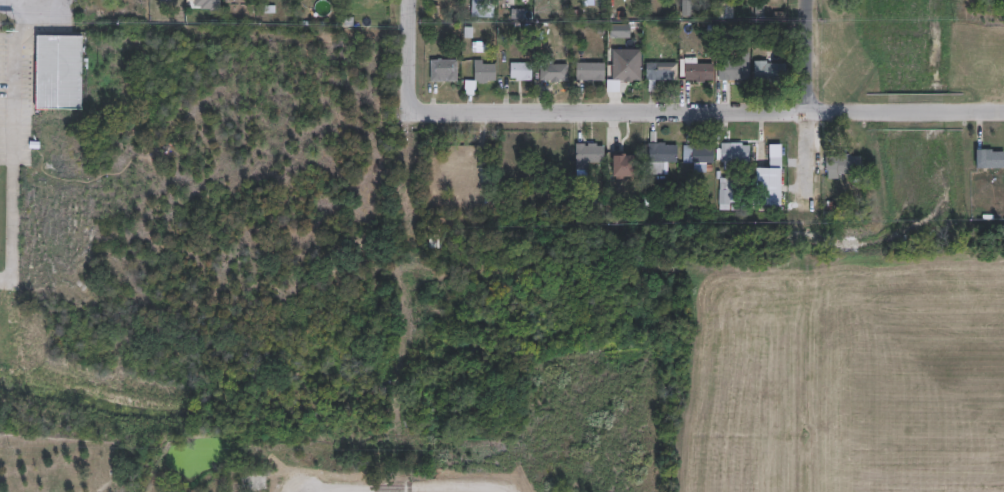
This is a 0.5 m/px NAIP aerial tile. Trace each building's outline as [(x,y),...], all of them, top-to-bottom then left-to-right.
[(474,16),(474,0),(497,0),(496,17),(474,16)] [(684,10),(684,0),(695,0),(695,16),(679,15),(679,10),(684,10)] [(735,4),(735,20),(720,19),(721,3),(735,4)] [(514,7),(514,8),(527,9),(527,19),(514,18),(514,16),(505,16),(505,7),(514,7)] [(86,36),(84,109),(39,108),(40,39),(40,35),(76,36),(86,36)] [(752,79),(721,80),(721,56),(741,56),(741,52),(752,52),(752,79)] [(444,58),(444,59),(459,59),(460,81),(433,81),(433,60),(440,60),(440,58),(444,58)] [(699,58),(699,63),(716,63),(716,79),(707,79),(707,82),(701,82),(701,80),(688,80),(688,63),(689,63),(689,58),(699,58)] [(484,60),(485,64),(498,63),(498,80),(490,80),(490,82),(480,83),(480,80),(476,80),(476,60),(484,60)] [(789,63),(789,79),(785,79),(784,82),(773,82),(773,79),(755,79),(756,60),(770,60),(770,63),(789,63)] [(534,62),(534,80),(518,80),(518,78),(512,78),(512,62),(534,62)] [(607,63),(607,81),(586,80),(586,92),(578,92),(578,62),(607,63)] [(657,80),(657,92),(650,92),(650,80),(648,80),(648,62),(681,62),(681,80),(657,80)] [(635,80),(635,83),(624,83),(624,80),(615,80),(615,64),(622,64),(622,63),(644,63),(644,80),(635,80)] [(571,64),(571,80),(562,80),(562,83),(551,83),(551,79),(541,80),(541,65),(549,65),(549,64),(571,64)] [(659,131),(659,143),(667,143),(667,145),(679,145),(679,162),(651,162),(651,143),(653,143),(653,131),(659,131)] [(599,143),(599,146),(607,146),(607,163),(589,162),(589,170),(578,170),(578,143),(587,144),(587,146),(590,146),(590,143),(599,143)] [(745,145),(753,145),(752,162),(736,162),(735,169),(727,169),(727,162),(724,161),(724,143),(733,143),(733,145),(736,145),(736,143),(745,143),(745,145)] [(716,145),(716,163),(686,163),(686,145),(695,146),(695,148),(700,148),(700,145),(716,145)] [(990,149),(990,151),(1002,151),(1002,168),(973,168),(973,148),(990,149)] [(628,151),(628,153),(637,153),(636,174),(627,174),(627,179),(628,179),(627,191),(609,191),(609,178),(618,179),(618,174),(616,174),(616,153),(625,153),(625,151),(628,151)] [(864,156),(863,176),(853,176),(853,174),(841,174),(841,179),(827,179),(828,157),(840,157),(840,154),(854,154),(854,156),(864,156)] [(785,206),(760,206),(759,169),(785,169),(785,206)] [(732,178),(720,178),(720,200),(732,200),(732,178)] [(745,190),(745,203),(733,203),(732,210),(720,210),(720,199),(721,199),(722,189),(745,190)]
